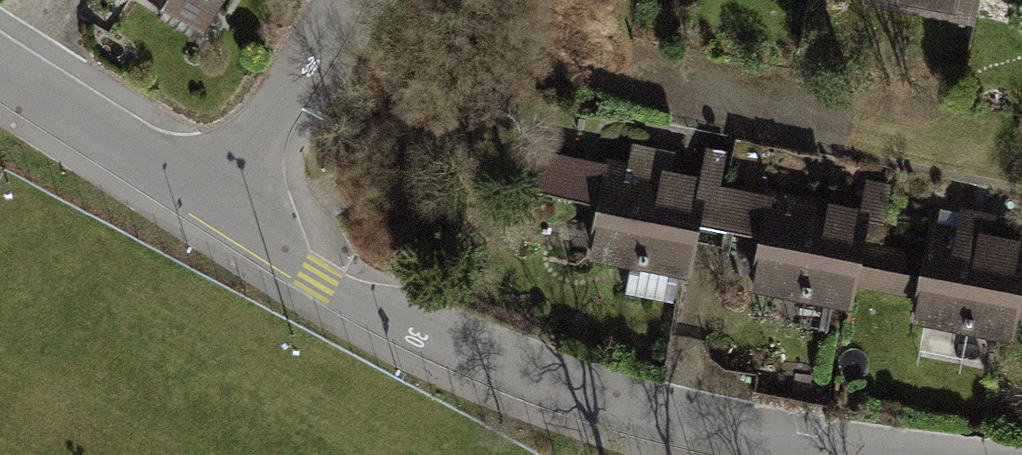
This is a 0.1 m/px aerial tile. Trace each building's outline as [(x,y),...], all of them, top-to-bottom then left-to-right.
[(974,13),(977,0),(906,0),(974,13)] [(679,269),(685,270),(691,240),(702,181),(718,184),(725,150),(706,146),(699,180),(663,173),(667,153),(632,147),(628,166),(540,149),(533,189),(601,202),(591,252),(630,259),(624,292),(673,301),(679,269)] [(754,283),(847,301),(851,279),(858,244),(864,213),(881,217),(888,183),(868,179),(862,212),(718,184),(702,181),(691,240),(722,246),(726,227),(763,235),(754,283)] [(1009,333),(1013,310),(1020,277),(1021,267),(1021,244),(981,236),(984,216),(960,211),(956,231),(933,226),(927,257),(920,291),(915,315),(1009,333)] [(927,257),(858,244),(851,279),(920,291),(927,257)] [(1020,277),(1013,310),(1021,312),(1021,277),(1020,277)]
